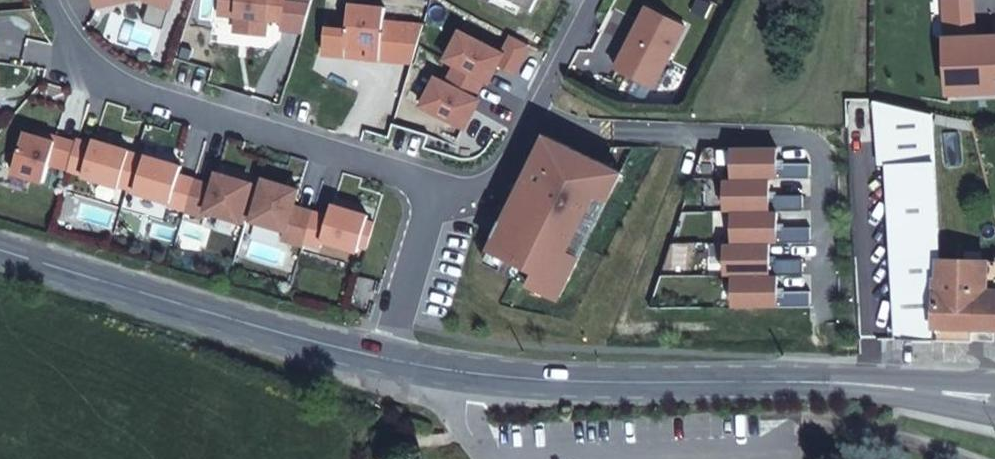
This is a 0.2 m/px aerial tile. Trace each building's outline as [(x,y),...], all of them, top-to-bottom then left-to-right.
[(219,13),(236,15),(244,15),(242,32),(265,35),(267,19),(281,20),(284,0),(221,0),(219,13)] [(974,21),(972,0),(943,0),(947,94),(994,92),(994,22),(993,22),(993,36),(968,38),(967,21),(974,21)] [(411,62),(423,24),(384,20),(385,7),(349,3),(347,29),(326,27),(323,54),(345,56),(346,46),(368,48),(367,58),(411,62)] [(615,68),(654,88),(685,26),(646,6),(615,68)] [(234,31),(242,32),(244,15),(236,15),(234,31)] [(345,56),(367,58),(368,48),(346,46),(345,56)] [(54,140),(56,135),(38,130),(37,135),(54,140)] [(67,169),(76,141),(56,135),(54,140),(37,135),(24,131),(11,172),(43,181),(48,164),(67,169)] [(119,184),(129,151),(129,150),(93,139),(92,143),(77,138),(76,141),(67,169),(83,174),(82,175),(118,186),(119,184)] [(127,187),(137,153),(129,151),(119,184),(127,187)] [(135,189),(145,156),(137,153),(127,187),(135,189)] [(179,174),(181,165),(145,154),(145,156),(135,189),(134,191),(169,201),(168,204),(184,209),(194,178),(179,174)] [(908,339),(935,341),(941,261),(935,163),(889,166),(898,339),(908,339)] [(251,220),(264,178),(259,177),(246,218),(251,220)] [(299,189),(264,178),(251,220),(285,230),(283,240),(303,246),(304,243),(313,211),(294,205),(299,189)] [(366,221),(368,215),(332,204),(328,216),(313,211),(304,243),(320,248),(322,241),(357,252),(359,246),(366,221)] [(366,248),(374,223),(366,221),(359,246),(366,248)] [(966,253),(965,261),(982,261),(982,254),(966,253)] [(994,329),(994,261),(982,261),(965,261),(941,261),(935,341),(971,342),(974,342),(974,329),(994,329)]
